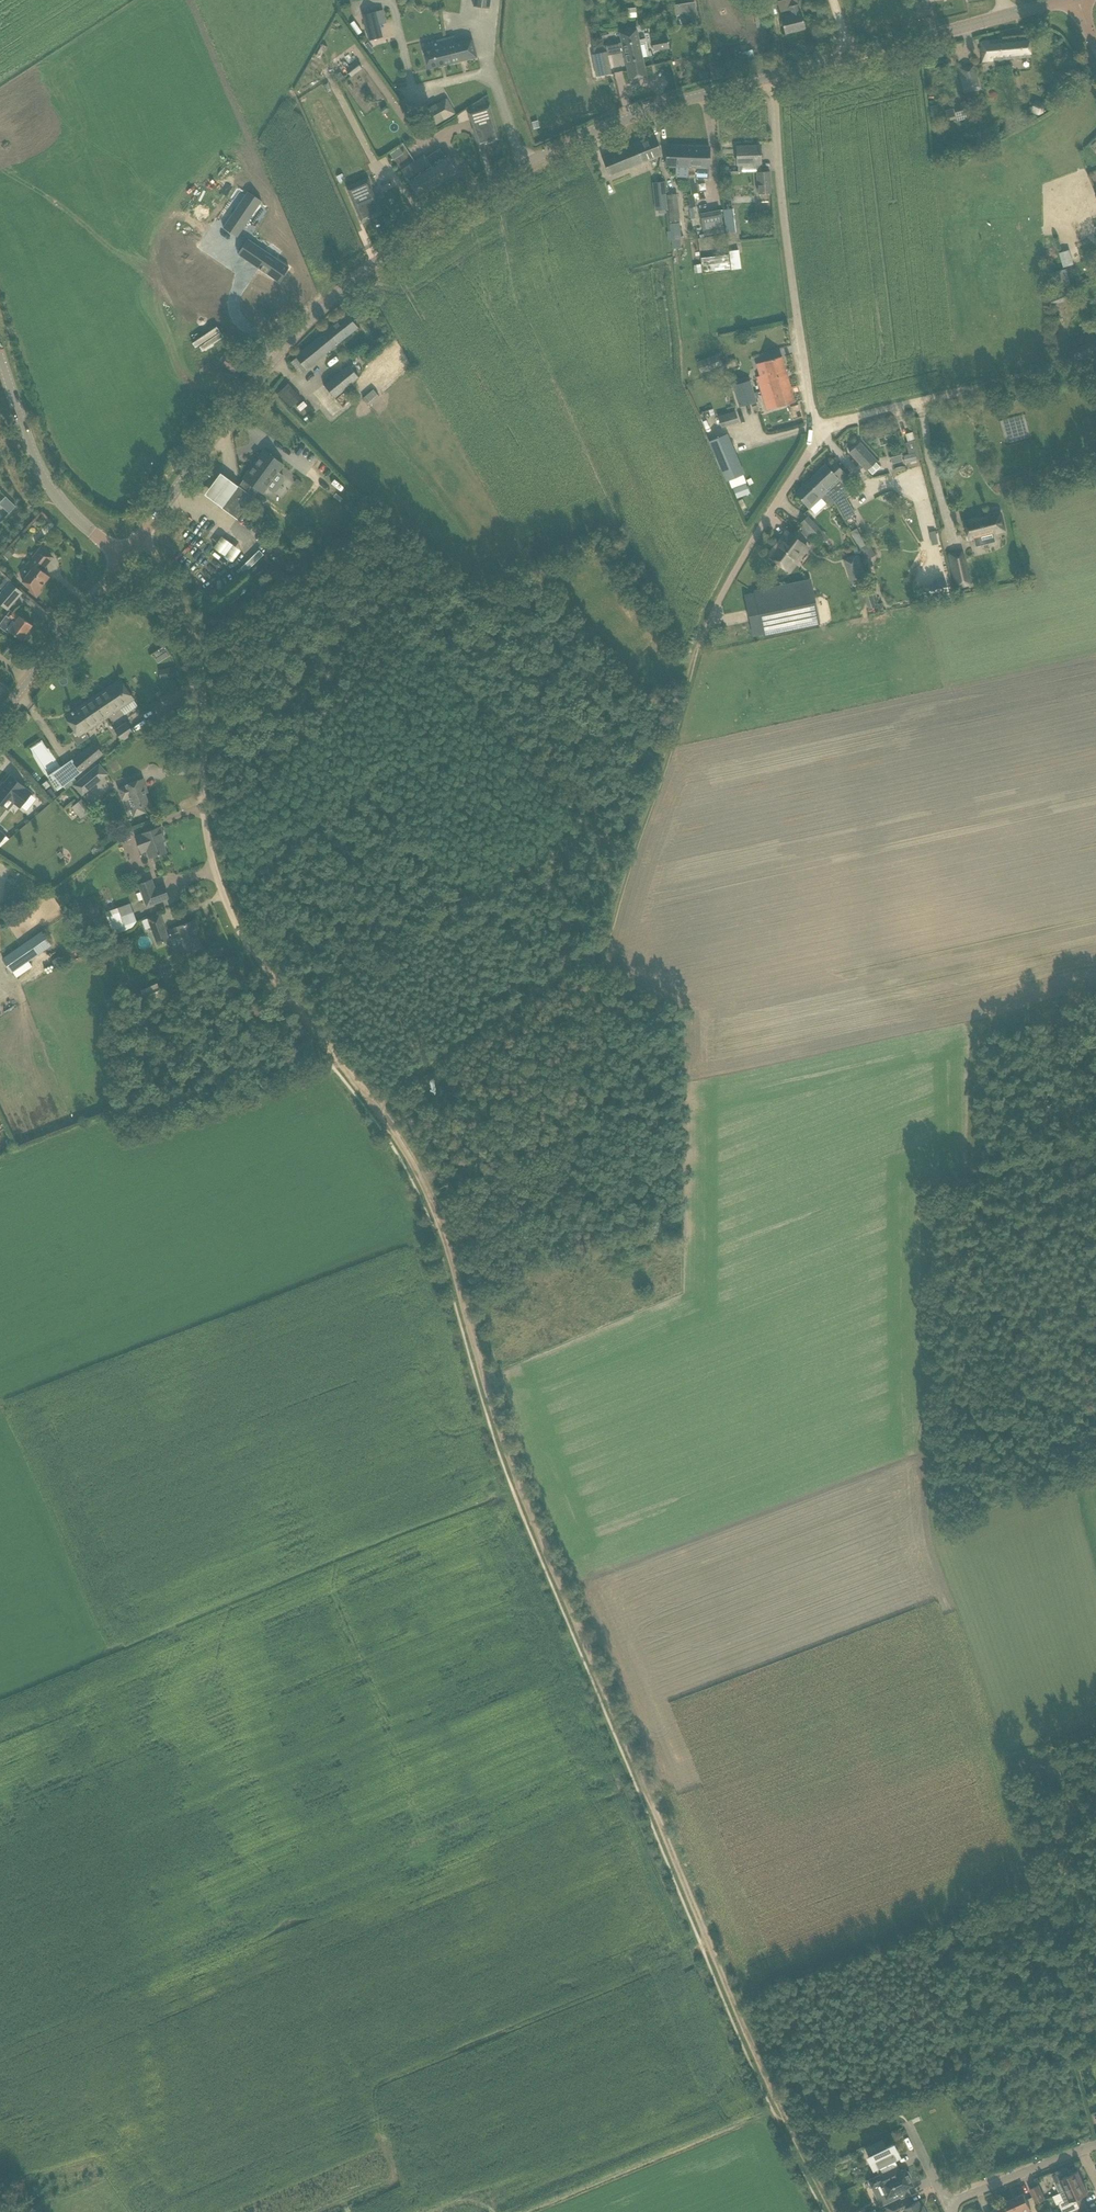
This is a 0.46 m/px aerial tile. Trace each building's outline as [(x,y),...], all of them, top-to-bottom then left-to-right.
[(489,8),(490,0),(474,0),(473,6),(489,8)] [(777,2),(781,16),(782,22),(785,33),(804,28),(798,4),(797,0),(783,0),(777,2)] [(696,1),(675,5),(676,14),(687,13),(688,18),(698,16),(696,1)] [(636,8),(628,9),(629,18),(636,17),(636,8)] [(363,15),(369,40),(382,37),(376,11),(363,15)] [(636,28),(620,32),(629,78),(646,75),(642,57),(649,55),(645,39),(638,40),(636,28)] [(651,40),(653,50),(668,47),(668,43),(669,43),(668,41),(667,41),(666,37),(651,40)] [(472,38),(447,45),(452,63),(477,57),(472,38)] [(981,42),(982,61),(1030,57),(1028,38),(997,41),(997,42),(991,43),(991,41),(981,42)] [(367,40),(360,45),(365,51),(369,48),(369,44),(367,40)] [(452,63),(447,45),(423,50),(428,69),(452,63)] [(605,45),(592,48),(594,54),(607,52),(605,45)] [(753,51),(742,54),(745,61),(755,58),(753,51)] [(594,54),(592,54),(596,76),(611,73),(607,52),(594,54)] [(355,61),(345,69),(351,76),(361,68),(355,61)] [(958,68),(964,92),(980,88),(973,64),(958,68)] [(1032,112),(1040,115),(1044,113),(1046,107),(1044,102),(1036,99),(1031,101),(1029,107),(1032,112)] [(416,115),(425,130),(453,115),(445,100),(416,115)] [(953,108),(946,110),(948,117),(955,115),(956,120),(968,117),(964,102),(952,105),(953,108)] [(500,139),(489,105),(467,112),(470,121),(472,120),(475,127),(472,128),(478,146),(500,139)] [(602,157),(606,168),(609,176),(662,154),(654,136),(602,157)] [(708,178),(709,146),(667,145),(667,167),(688,168),(688,177),(695,177),(708,178)] [(737,146),(737,165),(760,164),(760,145),(737,146)] [(402,170),(419,197),(457,171),(447,156),(431,166),(424,155),(402,170)] [(756,172),(758,194),(771,193),(770,171),(756,172)] [(369,189),(372,188),(368,179),(348,188),(362,221),(382,212),(375,195),(372,196),(369,189)] [(665,190),(653,191),(655,210),(659,210),(665,209),(667,209),(665,190)] [(248,191),(223,227),(237,237),(262,201),(248,191)] [(667,194),(670,221),(680,220),(677,193),(667,194)] [(699,213),(704,235),(725,231),(720,209),(699,213)] [(669,223),(671,243),(677,243),(676,239),(681,238),(679,222),(669,223)] [(248,239),(238,253),(279,282),(289,267),(248,239)] [(729,251),(731,269),(741,268),(738,249),(729,251)] [(1059,253),(1064,267),(1074,264),(1070,250),(1059,253)] [(727,255),(701,257),(703,270),(728,268),(727,255)] [(1067,269),(1051,273),(1054,287),(1071,283),(1067,269)] [(1055,290),(1048,293),(1053,305),(1060,302),(1055,290)] [(290,360),(300,374),(358,327),(347,314),(290,360)] [(697,361),(700,370),(713,366),(710,356),(697,361)] [(756,376),(760,389),(766,410),(795,402),(781,356),(763,362),(767,373),(756,376)] [(222,363),(234,372),(239,366),(228,357),(222,363)] [(348,364),(323,384),(334,397),(359,377),(348,364)] [(756,401),(750,379),(732,385),(739,406),(756,401)] [(291,407),(301,397),(287,382),(277,392),(291,407)] [(363,397),(369,405),(380,396),(373,389),(363,397)] [(718,416),(722,427),(739,422),(735,410),(718,416)] [(709,441),(721,470),(725,480),(743,472),(727,434),(709,441)] [(903,455),(905,463),(919,460),(919,457),(920,457),(916,440),(906,443),(908,454),(903,455)] [(849,452),(866,471),(877,461),(859,442),(849,452)] [(243,478),(252,485),(258,490),(262,493),(267,487),(272,491),(276,490),(284,480),(283,476),(278,472),(284,464),(266,451),(252,470),(250,468),(243,478)] [(795,493),(803,501),(810,509),(822,498),(830,506),(834,502),(845,521),(855,515),(846,498),(842,500),(833,490),(837,487),(835,485),(840,481),(842,483),(849,477),(836,464),(830,470),(826,465),(795,493)] [(1005,481),(1009,492),(1030,486),(1027,474),(1005,481)] [(258,490),(252,485),(247,492),(237,486),(222,507),(237,518),(243,509),(246,505),(255,511),(260,505),(251,498),(253,496),(258,490)] [(11,505),(6,510),(8,513),(16,505),(11,500),(10,501),(9,503),(11,505)] [(979,537),(987,535),(986,533),(992,532),(992,534),(1006,531),(1004,523),(1002,524),(1000,513),(964,522),(968,539),(973,538),(975,547),(981,545),(979,537)] [(800,522),(803,525),(814,537),(821,530),(807,515),(800,522)] [(768,555),(771,557),(790,572),(808,548),(786,532),(768,555)] [(857,542),(864,555),(873,550),(869,543),(866,545),(862,539),(857,542)] [(229,542),(221,553),(225,555),(233,544),(229,542)] [(4,554),(8,559),(15,551),(11,547),(4,554)] [(32,569),(22,581),(31,588),(32,587),(38,591),(50,576),(41,569),(51,555),(41,547),(26,565),(32,569)] [(948,556),(956,588),(970,584),(962,552),(948,556)] [(843,559),(849,577),(864,572),(858,554),(843,559)] [(755,592),(764,635),(819,623),(810,580),(755,592)] [(7,609),(23,591),(10,581),(0,592),(0,603),(7,609)] [(929,590),(922,592),(924,600),(931,599),(929,590)] [(8,633),(9,631),(21,640),(22,638),(24,639),(25,639),(28,636),(28,634),(26,633),(32,625),(10,609),(0,623),(0,627),(8,633)] [(749,622),(735,624),(738,639),(752,636),(749,622)] [(177,674),(175,666),(168,668),(170,675),(177,674)] [(72,712),(66,716),(79,736),(133,699),(120,679),(113,684),(115,686),(101,695),(100,693),(85,703),(87,705),(75,713),(73,710),(71,711),(72,712)] [(114,729),(122,741),(134,733),(126,721),(114,729)] [(164,726),(166,732),(176,728),(174,723),(164,726)] [(48,773),(59,765),(53,756),(50,758),(46,752),(48,750),(41,740),(31,747),(48,773)] [(47,775),(57,790),(62,786),(82,771),(104,753),(94,742),(72,759),(47,775)] [(73,784),(82,795),(108,773),(99,762),(73,784)] [(38,771),(34,774),(39,780),(43,776),(38,771)] [(4,783),(0,787),(0,803),(8,809),(18,796),(24,801),(31,792),(11,776),(4,784),(4,783)] [(129,797),(133,807),(130,808),(133,816),(145,812),(143,805),(149,803),(143,788),(146,787),(143,778),(118,787),(122,799),(129,797)] [(50,788),(46,791),(52,799),(56,796),(50,788)] [(81,800),(75,805),(84,816),(91,811),(81,800)] [(146,851),(149,858),(166,852),(161,836),(163,835),(160,826),(134,835),(141,853),(146,851)] [(128,830),(115,835),(118,843),(131,838),(128,830)] [(138,884),(146,906),(169,898),(164,885),(155,888),(151,879),(138,884)] [(106,916),(112,930),(124,926),(118,911),(106,916)] [(142,920),(145,928),(150,926),(157,944),(170,939),(160,913),(142,920)] [(179,943),(183,953),(201,947),(192,921),(168,930),(171,938),(180,935),(182,942),(179,943)] [(2,958),(12,972),(51,945),(42,931),(2,958)] [(161,968),(164,978),(174,975),(170,964),(161,968)] [(140,990),(145,1002),(162,994),(157,982),(140,990)] [(347,2030),(360,2023),(354,2011),(341,2018),(347,2030)] [(899,2157),(893,2143),(885,2147),(881,2140),(866,2147),(869,2154),(867,2156),(873,2169),(879,2166),(882,2171),(881,2172),(897,2165),(897,2164),(895,2165),(892,2160),(899,2157)] [(912,2185),(909,2178),(911,2176),(908,2171),(906,2171),(905,2169),(900,2171),(897,2165),(881,2172),(867,2179),(871,2188),(880,2184),(884,2194),(876,2198),(880,2206),(900,2197),(898,2192),(912,2185)] [(1053,2178),(1059,2192),(1059,2193),(1060,2192),(1083,2182),(1078,2171),(1067,2176),(1065,2172),(1053,2178)] [(1088,2193),(1083,2182),(1060,2192),(1064,2200),(1063,2200),(1062,2201),(1061,2201),(1060,2202),(1060,2204),(1060,2205),(1063,2211),(1069,2211),(1071,2211),(1079,2207),(1076,2199),(1088,2193)] [(1030,2189),(1036,2203),(1045,2199),(1043,2194),(1038,2185),(1030,2189)] [(1012,2198),(1018,2211),(1026,2211),(1031,2209),(1024,2193),(1012,2198)] [(921,2207),(918,2200),(911,2204),(907,2196),(885,2207),(887,2211),(926,2211),(924,2209),(922,2210),(920,2207),(921,2207)] [(1001,2206),(1002,2206),(1005,2211),(1018,2211),(1012,2198),(1000,2204),(1001,2206)]
